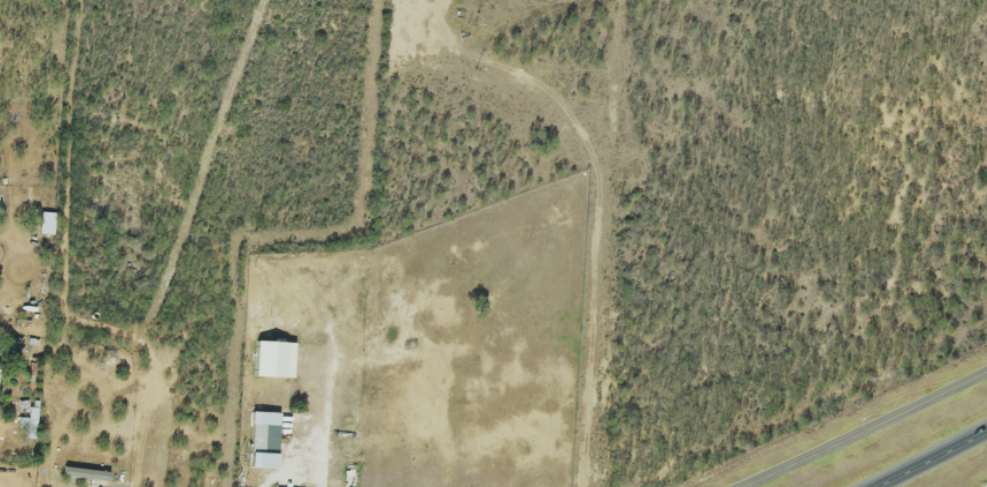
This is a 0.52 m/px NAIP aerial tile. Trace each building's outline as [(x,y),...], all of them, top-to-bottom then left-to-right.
[(264,365),(310,365),(310,356),(264,356),(264,365)] [(251,451),(264,451),(264,422),(251,422),(251,451)] [(123,477),(94,477),(94,486),(123,486),(123,477)]
